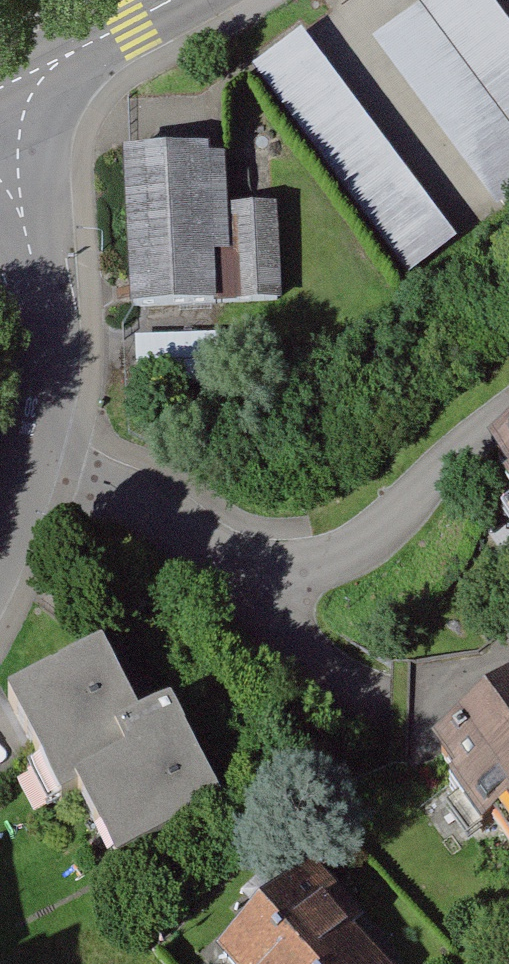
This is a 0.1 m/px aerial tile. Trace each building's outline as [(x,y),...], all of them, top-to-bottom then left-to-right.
[(380,51),(501,219),(508,213),(508,21),(494,0),(451,0),(380,51)] [(314,39),(260,77),(409,288),(463,250),(314,39)] [(238,154),(129,159),(137,320),(292,312),(287,213),(241,215),(238,154)] [(224,337),(139,338),(139,390),(225,389),(224,337)] [(484,455),(508,492),(508,438),(484,455)] [(101,659),(12,702),(60,800),(77,791),(112,861),(216,811),(168,713),(135,729),(101,659)] [(427,754),(476,826),(508,804),(508,698),(427,754)] [(217,956),(224,963),(385,963),(303,876),(217,956)]
